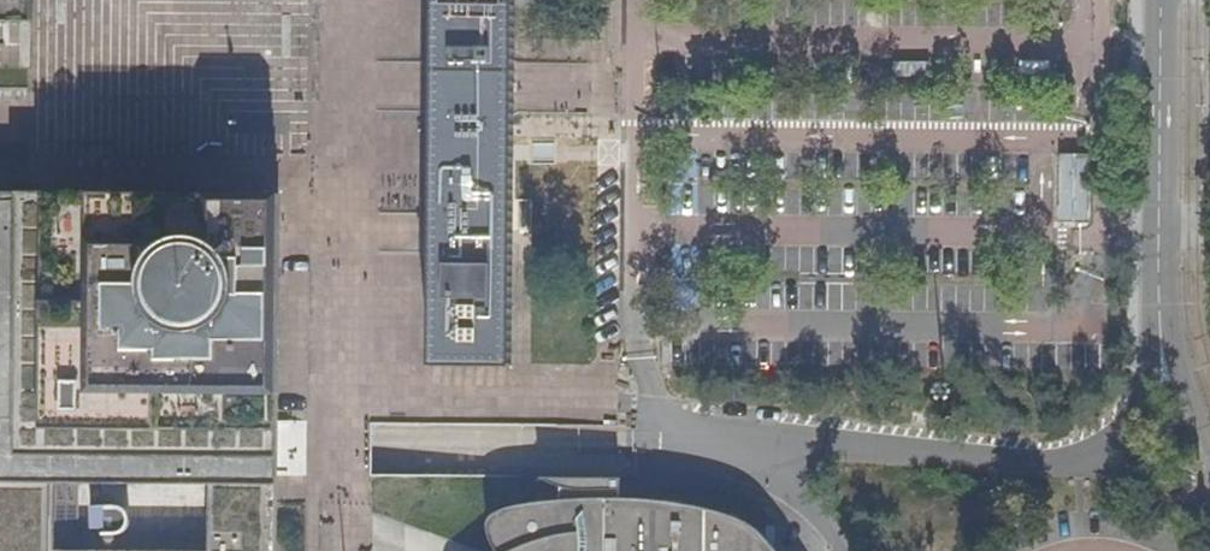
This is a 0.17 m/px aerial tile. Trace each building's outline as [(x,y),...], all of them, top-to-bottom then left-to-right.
[(429,85),(427,368),(509,369),(511,86),(511,0),(429,0),(429,85)] [(1064,148),(1064,216),(1093,216),(1094,148),(1064,148)] [(273,452),(272,202),(0,200),(0,550),(271,550),(273,452)] [(539,481),(557,489),(569,493),(596,493),(596,482),(539,481)] [(552,537),(568,524),(590,511),(606,501),(616,501),(617,482),(596,482),(596,493),(569,493),(557,489),(556,504),(546,505),(532,506),(510,510),(499,513),(494,516),(489,520),(486,524),(486,529),(486,535),(492,547),(494,550),(539,550),(552,537)] [(759,542),(753,534),(744,528),(727,519),(700,511),(666,504),(638,501),(616,501),(606,501),(590,511),(568,524),(552,537),(539,550),(767,550),(759,542)]
